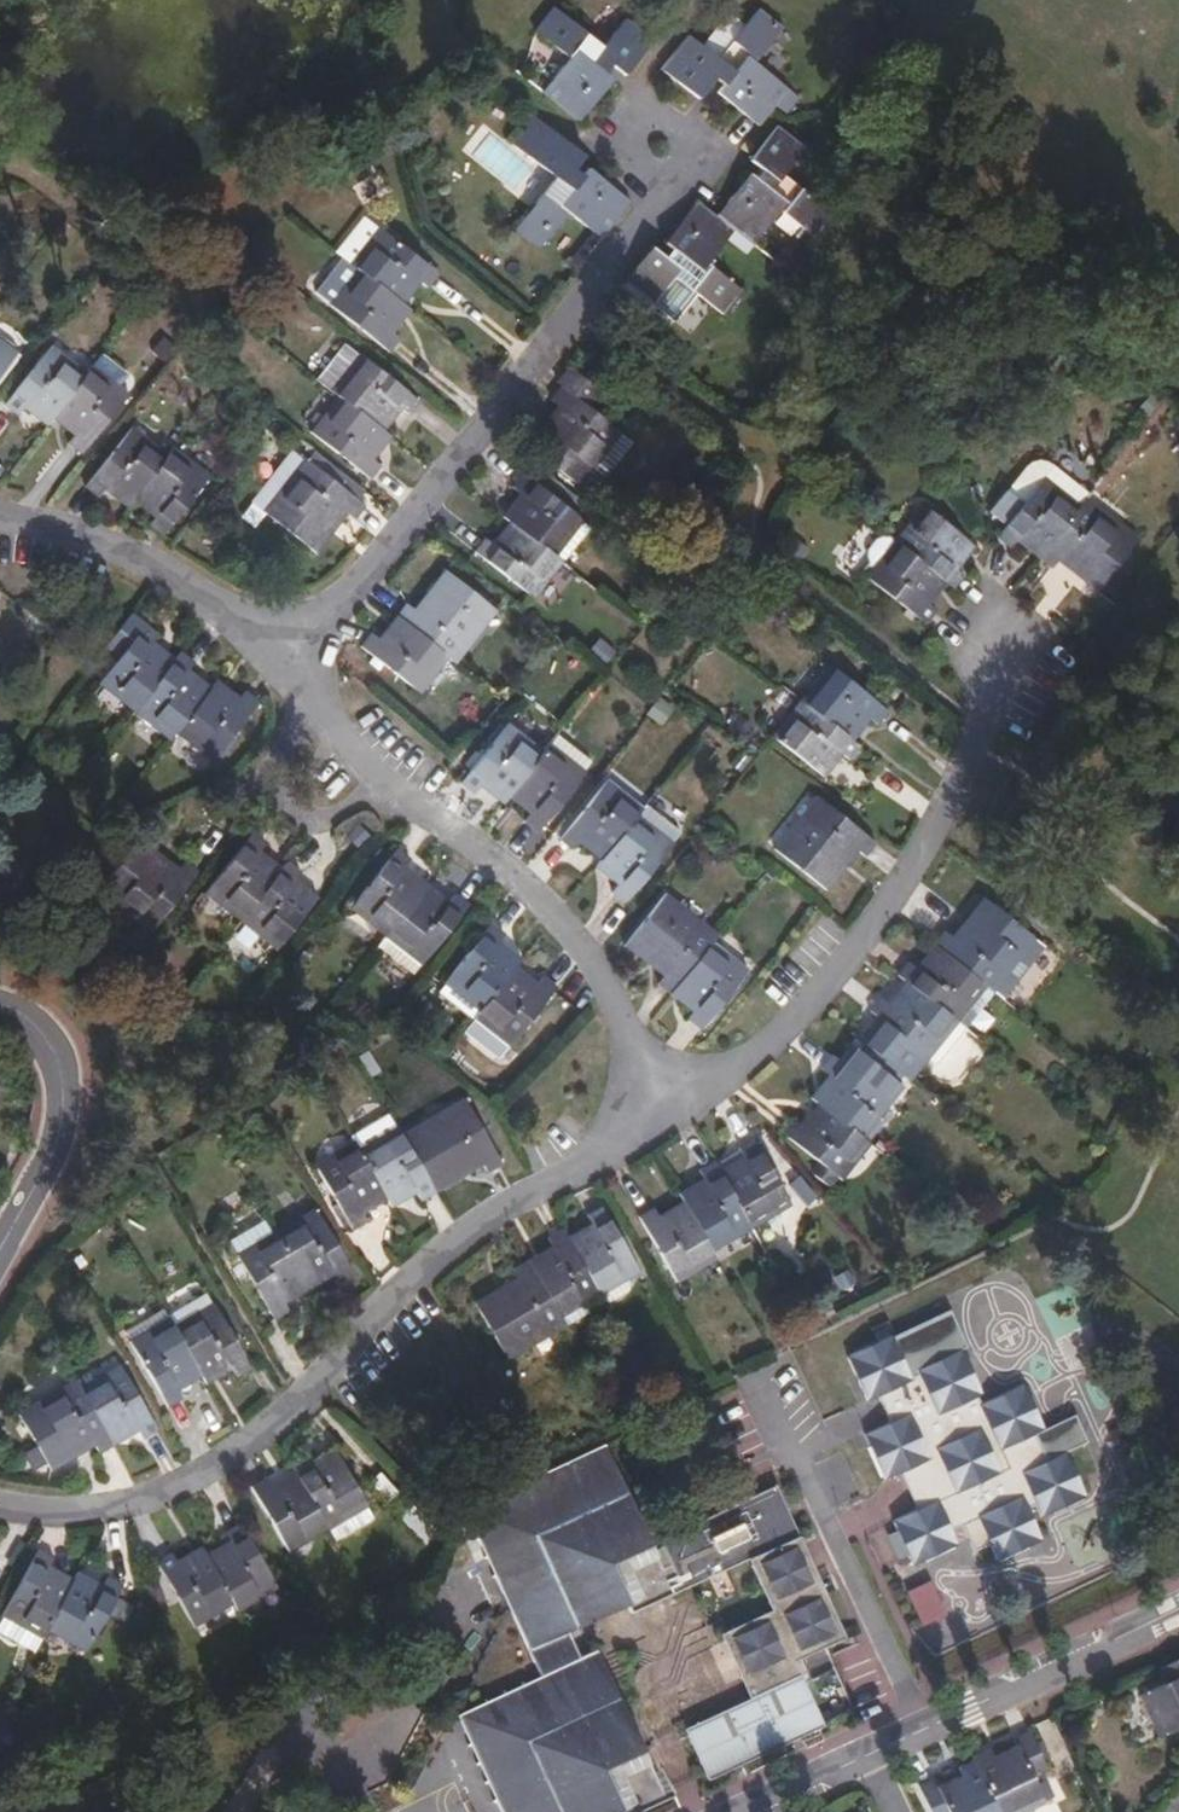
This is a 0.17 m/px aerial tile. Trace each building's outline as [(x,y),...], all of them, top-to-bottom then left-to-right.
[(626,75),(652,42),(624,21),(603,47),(555,10),(536,33),(569,60),(543,92),(580,121),(612,80),(606,74),(613,64),(626,75)] [(757,122),(772,104),(775,100),(788,109),(799,94),(757,59),(781,29),(757,10),(746,25),(733,42),(747,54),(735,70),(705,47),(690,36),(663,70),(698,98),(715,78),(725,84),(718,92),(757,122)] [(731,14),(705,47),(735,70),(747,54),(733,42),(746,25),(731,14)] [(551,128),(537,118),(517,145),(530,156),(551,128)] [(735,230),(754,245),(781,211),(813,236),(832,212),(784,173),(806,148),(777,125),(751,160),(764,171),(758,179),(749,173),(716,215),(735,230)] [(551,128),(530,156),(556,179),(519,226),(542,245),(568,212),(599,236),(629,199),(588,168),(580,178),(572,173),(584,156),(551,128)] [(653,247),(626,281),(651,302),(674,275),(722,312),(742,288),(710,263),(735,230),(716,215),(697,202),(666,241),(673,247),(665,256),(653,247)] [(365,218),(337,251),(346,260),(355,267),(384,232),(365,218)] [(439,275),(384,232),(355,267),(362,272),(404,304),(421,282),(429,288),(439,275)] [(355,267),(346,260),(319,295),(335,308),(362,272),(355,267)] [(394,333),(411,311),(404,304),(362,272),(335,308),(389,351),(400,339),(394,333)] [(0,340),(0,375),(17,353),(0,340)] [(50,418),(85,372),(52,344),(4,404),(18,416),(24,409),(44,425),(50,418)] [(327,383),(339,393),(366,359),(354,349),(327,383)] [(366,359),(339,393),(385,429),(401,409),(409,414),(419,402),(366,359)] [(129,395),(91,364),(85,372),(50,418),(74,437),(69,445),(82,455),(129,395)] [(598,389),(568,367),(558,380),(562,386),(551,399),(558,406),(528,444),(581,485),(621,432),(588,405),(598,389)] [(375,458),(392,435),(385,429),(339,393),(309,431),(370,478),(381,464),(375,458)] [(132,499),(166,454),(131,427),(84,486),(97,496),(103,490),(124,508),(132,499)] [(267,512),(309,459),(292,447),(251,499),(267,512)] [(209,477),(172,448),(166,454),(132,499),(155,517),(149,525),(162,536),(209,477)] [(364,489),(315,452),(309,459),(267,512),(316,551),(349,513),(356,518),(366,505),(358,498),(364,489)] [(1086,497),(1089,493),(1059,468),(1045,461),(1032,461),(1026,466),(1007,491),(1022,504),(1040,483),(1076,510),(1086,497)] [(519,492),(502,514),(508,518),(557,555),(583,522),(584,520),(523,474),(513,487),(519,492)] [(1022,504),(1007,491),(988,513),(1005,525),(996,535),(1010,546),(1015,540),(1039,558),(1076,510),(1040,483),(1022,504)] [(1137,538),(1086,497),(1076,510),(1039,558),(1050,568),(1057,561),(1095,591),(1137,538)] [(947,581),(954,587),(964,575),(957,569),(976,546),(923,504),(894,540),(947,581)] [(557,555),(508,518),(491,542),(484,538),(474,551),(535,597),(564,561),(557,555)] [(590,528),(583,522),(557,555),(564,561),(590,528)] [(894,540),(882,530),(871,536),(862,545),(865,556),(857,563),(867,571),(864,574),(925,623),(935,609),(929,603),(947,581),(894,540)] [(406,603),(396,614),(449,656),(457,661),(497,610),(444,570),(413,608),(406,603)] [(449,656),(396,614),(378,638),(370,633),(361,646),(420,692),(449,656)] [(97,684),(134,713),(174,658),(153,641),(158,633),(145,623),(97,684)] [(193,662),(181,651),(174,658),(134,713),(169,741),(175,733),(211,686),(189,668),(193,662)] [(829,663),(800,698),(854,740),(870,718),(878,724),(888,710),(829,663)] [(239,697),(217,680),(211,686),(175,733),(211,761),(259,701),(246,690),(239,697)] [(850,758),(861,745),(854,740),(800,698),(772,734),(824,776),(842,754),(850,758)] [(480,786),(502,802),(506,796),(544,748),(508,722),(460,782),(473,792),(480,786)] [(563,765),(544,748),(506,796),(529,815),(525,821),(538,831),(586,771),(570,758),(563,765)] [(631,820),(643,804),(608,778),(560,838),(573,849),(579,843),(599,859),(631,820)] [(816,794),(774,846),(826,889),(857,850),(865,855),(875,842),(816,794)] [(678,832),(643,804),(631,820),(667,848),(678,832)] [(599,859),(594,867),(616,885),(612,892),(625,902),(667,848),(631,820),(599,859)] [(204,894),(239,921),(282,868),(260,851),(265,843),(250,832),(204,894)] [(178,867),(139,838),(97,892),(151,932),(197,871),(183,862),(178,867)] [(391,931),(429,883),(405,865),(411,857),(396,846),(349,907),(387,936),(391,931)] [(300,871),(288,861),(282,868),(239,921),(276,950),(318,895),(295,879),(300,871)] [(450,900),(429,883),(391,931),(426,958),(469,904),(457,894),(450,900)] [(658,984),(669,993),(711,939),(717,931),(665,892),(624,944),(663,975),(658,984)] [(987,986),(994,990),(1034,938),(981,896),(950,935),(943,930),(933,941),(987,986)] [(517,965),(522,958),(499,941),(504,933),(490,924),(445,984),(479,1012),(517,965)] [(387,936),(379,945),(414,972),(426,958),(391,931),(387,936)] [(1048,949),(1034,938),(994,990),(1008,1001),(1048,949)] [(711,939),(669,993),(692,1012),(687,1019),(699,1030),(748,968),(711,939)] [(908,961),(898,972),(905,978),(959,1020),(987,986),(933,941),(915,965),(908,961)] [(479,1012),(513,1039),(517,1036),(556,985),(544,975),(538,981),(517,965),(479,1012)] [(874,1030),(921,1068),(930,1058),(959,1020),(905,978),(887,1001),(879,997),(869,1011),(882,1021),(874,1030)] [(472,1021),(479,1012),(445,984),(438,992),(472,1021)] [(472,1021),(464,1031),(499,1057),(513,1039),(479,1012),(472,1021)] [(941,1067),(971,1031),(959,1020),(930,1058),(941,1067)] [(870,1034),(917,1071),(921,1068),(874,1030),(870,1034)] [(917,1071),(870,1034),(863,1043),(866,1045),(902,1075),(909,1080),(917,1071)] [(860,1052),(896,1082),(902,1075),(866,1045),(860,1052)] [(828,1073),(810,1094),(816,1100),(863,1137),(890,1102),(903,1087),(896,1082),(860,1052),(856,1049),(843,1064),(830,1054),(821,1066),(828,1073)] [(402,1130),(436,1189),(482,1164),(486,1171),(501,1164),(464,1096),(402,1130)] [(840,1177),(869,1141),(863,1137),(816,1100),(798,1123),(792,1118),(782,1131),(821,1163),(811,1176),(825,1186),(834,1174),(840,1177)] [(380,1101),(347,1121),(354,1133),(388,1114),(380,1101)] [(397,1123),(391,1114),(351,1137),(353,1139),(357,1145),(397,1123)] [(420,1198),(436,1189),(402,1130),(397,1123),(357,1145),(387,1197),(392,1206),(416,1193),(420,1198)] [(718,1168),(751,1226),(789,1204),(750,1138),(738,1145),(741,1153),(718,1168)] [(387,1197),(357,1145),(353,1139),(314,1162),(350,1228),(368,1219),(363,1210),(387,1197)] [(712,1249),(751,1226),(718,1168),(713,1160),(698,1169),(702,1176),(677,1191),(682,1197),(712,1249)] [(676,1280),(716,1257),(712,1249),(682,1197),(657,1213),(652,1207),(638,1215),(676,1280)] [(596,1288),(599,1294),(627,1279),(639,1271),(600,1204),(585,1213),(589,1221),(564,1235),(596,1288)] [(275,1227),(309,1287),(331,1275),(337,1282),(353,1273),(315,1205),(275,1227)] [(284,1301),(309,1287),(275,1227),(235,1251),(272,1319),(288,1310),(284,1301)] [(552,1243),(525,1259),(556,1311),(581,1298),(596,1288),(564,1235),(560,1228),(548,1235),(552,1243)] [(507,1359),(564,1325),(556,1311),(525,1259),(512,1267),(516,1275),(472,1300),(507,1359)] [(632,1289),(627,1279),(599,1294),(608,1308),(631,1295),(632,1289)] [(204,1293),(167,1315),(171,1322),(175,1329),(213,1308),(204,1293)] [(556,1311),(564,1325),(588,1311),(581,1298),(556,1311)] [(167,1315),(163,1308),(125,1330),(132,1343),(171,1322),(167,1315)] [(201,1374),(207,1382),(230,1369),(235,1376),(249,1367),(217,1310),(213,1308),(175,1329),(201,1374)] [(171,1322),(132,1343),(131,1345),(166,1404),(181,1396),(176,1388),(201,1374),(175,1329),(171,1322)] [(909,1379),(889,1335),(846,1354),(866,1400),(877,1395),(889,1421),(863,1434),(884,1480),(901,1472),(917,1508),(893,1520),(915,1565),(957,1544),(951,1529),(959,1525),(972,1552),(990,1543),(997,1560),(1042,1538),(1028,1507),(1037,1503),(1042,1516),(1087,1495),(1066,1452),(1047,1460),(1033,1433),(1043,1428),(1023,1384),(980,1404),(976,1395),(980,1393),(959,1349),(917,1370),(919,1375),(909,1379)] [(79,1383),(113,1444),(137,1430),(141,1438),(157,1429),(117,1362),(79,1383)] [(79,1383),(75,1377),(15,1410),(34,1444),(21,1451),(31,1468),(45,1462),(49,1469),(92,1445),(96,1452),(113,1444),(79,1383)] [(827,1725),(796,1661),(825,1647),(847,1636),(776,1485),(660,1540),(671,1564),(663,1569),(604,1445),(465,1510),(541,1676),(458,1716),(502,1811),(616,1811),(621,1810),(623,1811),(644,1811),(676,1797),(670,1785),(662,1788),(597,1651),(581,1658),(569,1634),(628,1605),(633,1614),(748,1560),(771,1610),(723,1635),(750,1698),(685,1730),(704,1768),(710,1780),(827,1725)] [(302,1454),(287,1463),(291,1470),(323,1523),(361,1501),(364,1499),(333,1446),(307,1460),(302,1454)] [(323,1523),(291,1470),(269,1483),(265,1476),(250,1484),(287,1549),(325,1528),(323,1523)] [(422,1540),(435,1526),(407,1499),(395,1513),(422,1540)] [(325,1528),(331,1539),(369,1516),(361,1501),(323,1523),(325,1528)] [(232,1603),(236,1610),(275,1587),(238,1522),(224,1529),(228,1537),(203,1553),(232,1603)] [(203,1553),(199,1545),(174,1559),(169,1551),(155,1559),(193,1625),(232,1603),(203,1553)] [(45,1629),(73,1576),(48,1563),(53,1555),(37,1547),(4,1610),(43,1630),(45,1629)] [(102,1582),(77,1569),(73,1576),(45,1629),(85,1650),(120,1583),(105,1575),(102,1582)] [(908,1589),(917,1625),(945,1619),(936,1582),(908,1589)] [(1131,1594),(1082,1615),(1089,1632),(1138,1611),(1131,1594)] [(37,1646),(43,1630),(4,1610),(0,1618),(0,1627),(37,1646)] [(1024,1662),(1045,1654),(1039,1637),(1017,1645),(1024,1662)] [(1009,1668),(1003,1641),(969,1650),(976,1677),(1009,1668)] [(1160,1667),(1167,1683),(1142,1695),(1161,1738),(1178,1729),(1178,1658),(1160,1667)] [(1031,1728),(1014,1735),(1018,1744),(993,1755),(990,1746),(968,1756),(970,1761),(976,1759),(1003,1811),(1028,1811),(1046,1803),(1033,1776),(1049,1768),(1031,1728)] [(976,1759),(970,1761),(995,1811),(1003,1811),(976,1759)] [(970,1761),(960,1767),(962,1773),(937,1785),(934,1777),(919,1785),(932,1811),(995,1811),(970,1761)]
